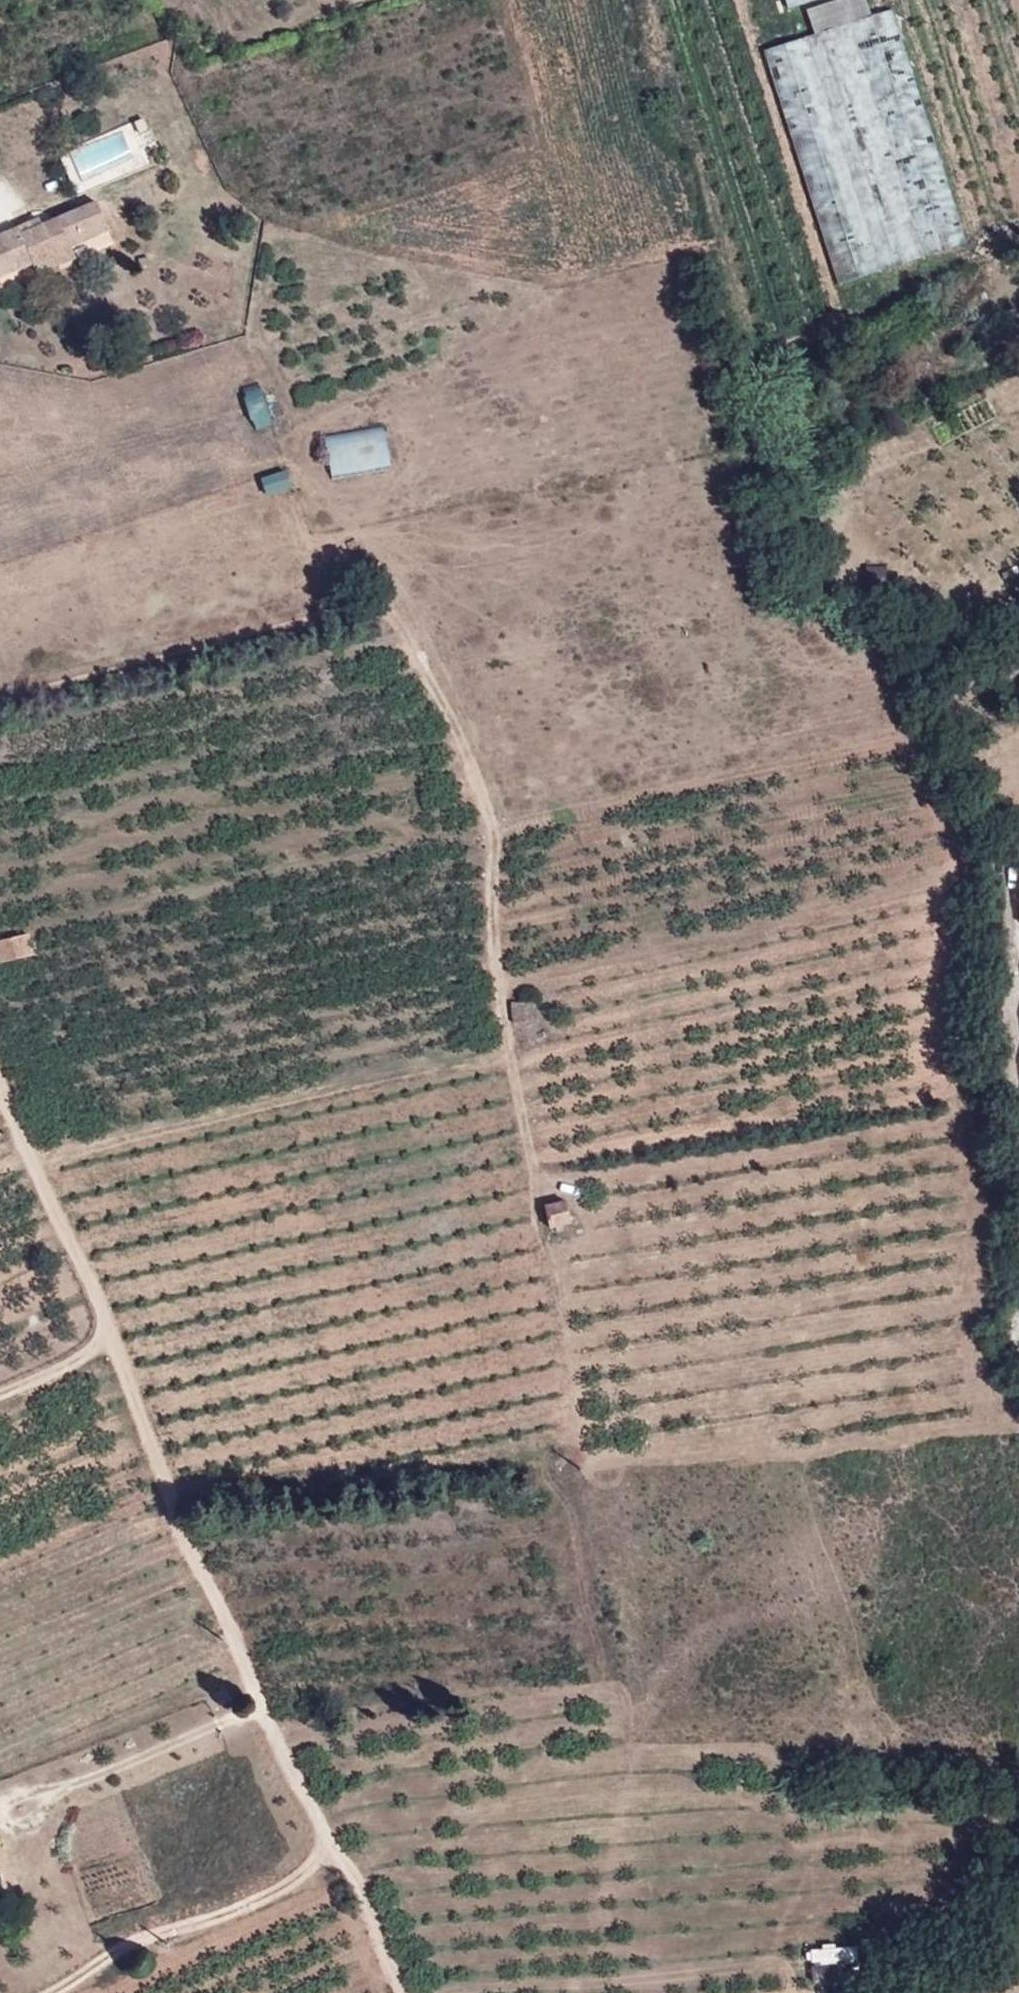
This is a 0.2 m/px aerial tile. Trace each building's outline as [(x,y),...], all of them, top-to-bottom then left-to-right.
[(965,243),(889,0),(838,0),(807,10),(814,34),(763,50),(838,284),(965,243)] [(788,9),(817,0),(785,0),(788,9)] [(127,160),(121,135),(75,145),(80,170),(127,160)] [(40,225),(20,233),(16,227),(0,234),(0,275),(30,262),(35,272),(73,256),(68,246),(107,230),(95,201),(40,225)] [(20,233),(40,225),(37,218),(16,227),(20,233)] [(389,428),(329,432),(332,473),(392,469),(389,428)] [(26,934),(0,940),(0,962),(31,954),(26,934)] [(535,1000),(511,1002),(513,1022),(535,1021),(535,1000)] [(564,1201),(543,1205),(548,1227),(568,1222),(564,1201)]
